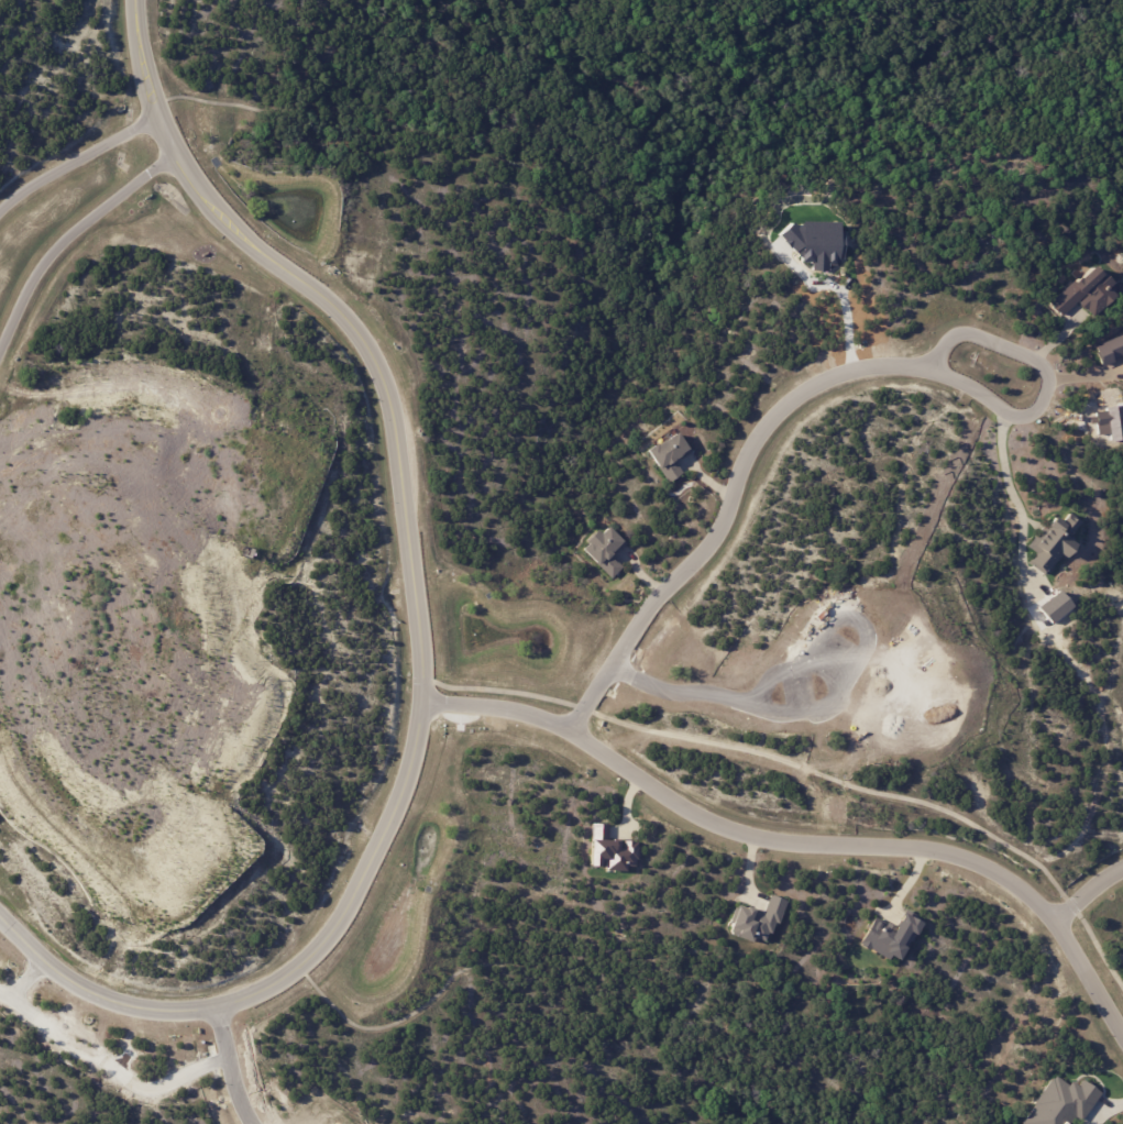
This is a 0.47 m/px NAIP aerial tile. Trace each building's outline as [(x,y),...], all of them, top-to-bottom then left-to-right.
[(1112,283),(1109,286),(1116,295),(1094,317),(1086,308),(1086,309),(1078,302),(1080,300),(1079,299),(1063,316),(1050,302),(1072,280),(1074,280),(1079,275),(1080,277),(1094,263),(1100,269),(1101,268),(1114,280),(1112,283)] [(1096,345),(1122,333),(1122,354),(1112,359),(1113,362),(1102,367),(1096,353),(1098,351),(1096,345)] [(683,441),(686,447),(687,445),(692,451),(680,460),(680,459),(674,462),(683,473),(669,483),(645,450),(654,443),(656,445),(675,431),(683,441)] [(1069,539),(1077,544),(1066,558),(1061,554),(1045,575),(1030,563),(1036,553),(1028,547),(1053,515),(1063,522),(1069,513),(1081,521),(1068,538),(1069,539)] [(626,543),(616,554),(614,553),(612,557),(623,566),(612,578),(580,550),(585,543),(583,541),(593,529),(598,535),(606,527),(619,539),(620,538),(626,543)] [(608,824),(591,823),(589,865),(603,865),(603,870),(626,870),(626,865),(636,866),(637,840),(607,839),(608,824)] [(783,899),(769,894),(763,913),(737,904),(728,933),(752,941),(753,937),(769,942),(783,899)] [(874,916),(859,943),(897,964),(922,919),(905,909),(894,927),(874,916)] [(1081,1079),(1076,1088),(1053,1073),(1020,1123),(1066,1123),(1072,1115),(1081,1121),(1100,1091),(1081,1079)]
